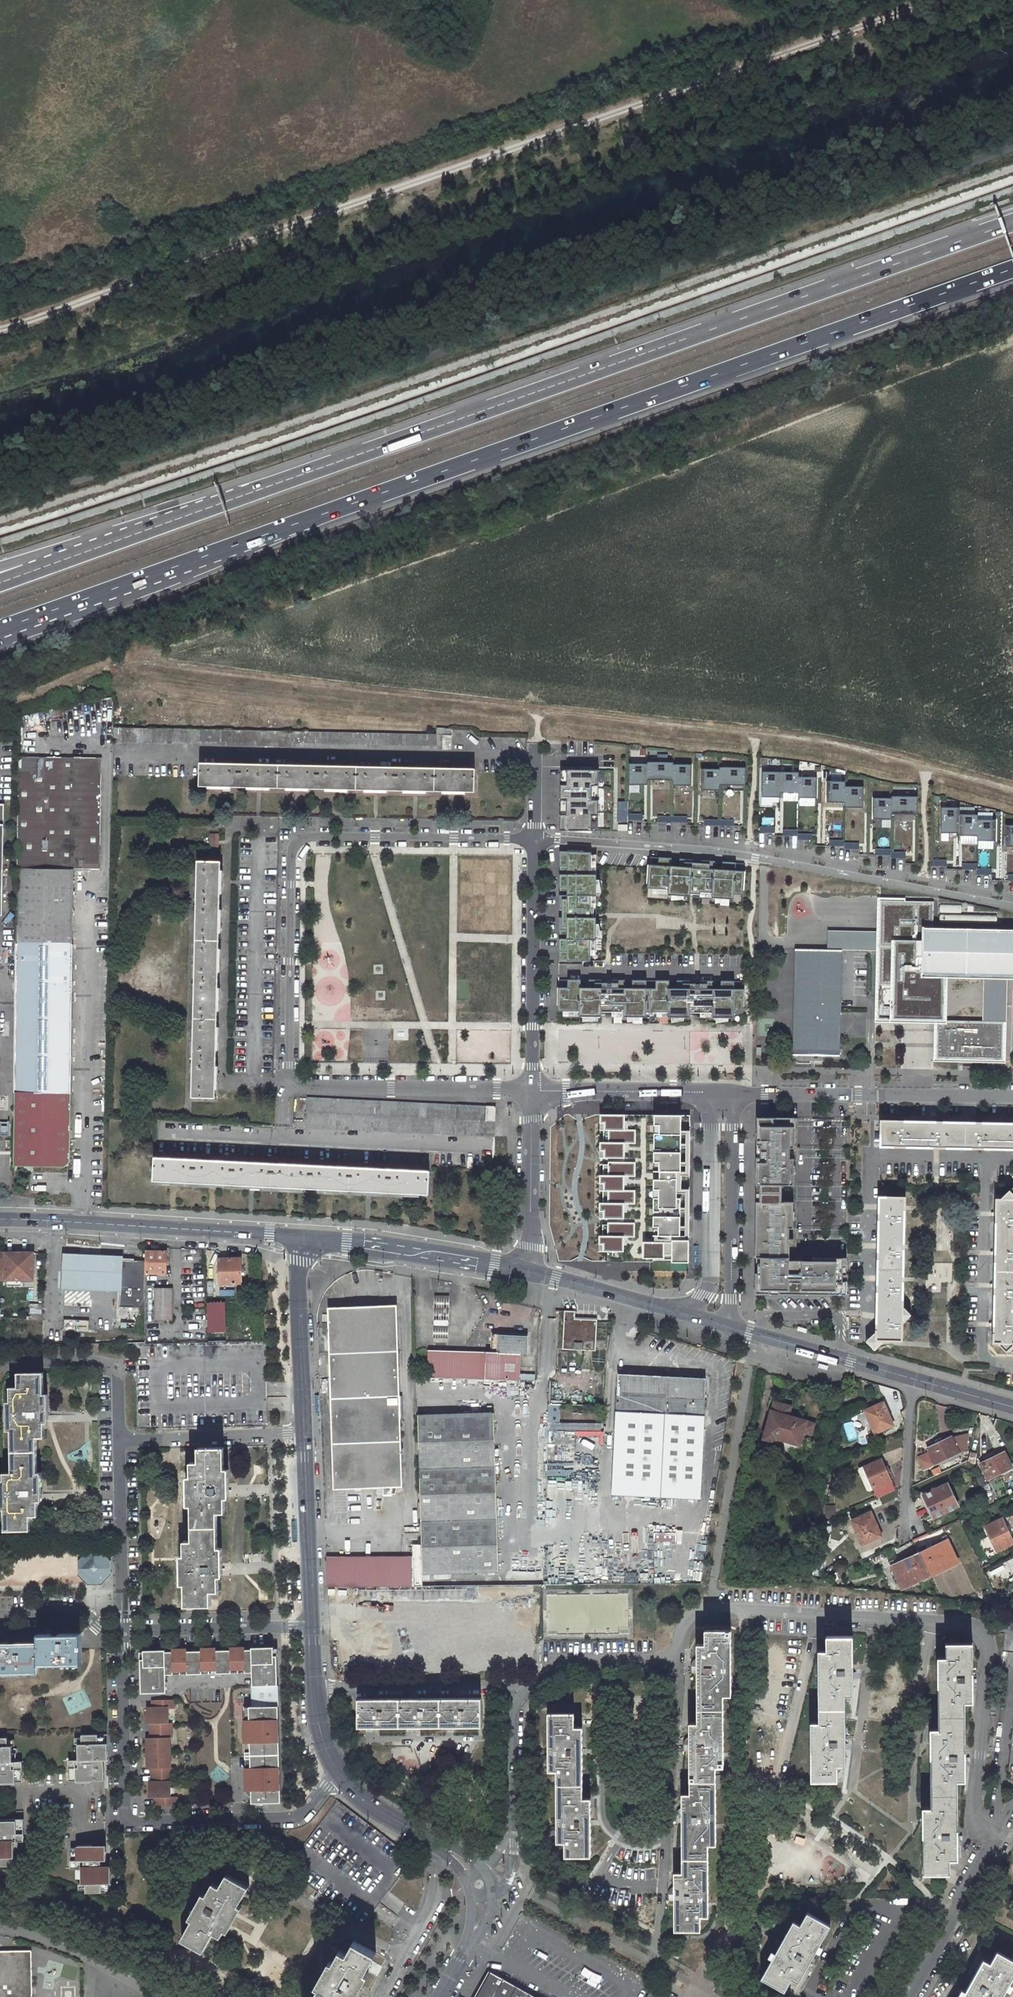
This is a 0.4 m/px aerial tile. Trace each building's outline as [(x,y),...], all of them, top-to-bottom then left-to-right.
[(114,743),(451,750),(451,730),(436,730),(436,735),(114,728),(114,743)] [(100,870),(101,844),(102,757),(17,755),(16,867),(18,867),(14,1167),(65,1168),(70,1162),(75,869),(100,870)] [(647,765),(646,781),(672,781),(672,765),(672,763),(647,763),(647,765)] [(200,788),(474,793),(474,771),(201,765),(200,788)] [(628,786),(646,786),(646,781),(647,765),(628,765),(628,786)] [(672,781),(672,786),(690,786),(691,765),(672,765),(672,781)] [(719,770),(719,786),(745,786),(745,768),(719,768),(719,770)] [(560,831),(599,831),(599,770),(561,770),(560,831)] [(700,791),(719,791),(719,786),(719,770),(701,770),(700,791)] [(761,798),(779,798),(779,794),(780,773),(761,772),(761,798)] [(780,773),(779,794),(798,794),(798,778),(798,773),(780,773)] [(816,778),(798,778),(798,794),(798,798),(816,799),(816,778)] [(826,803),(844,803),(844,787),(844,782),(826,782),(826,803)] [(844,808),(862,808),(863,787),(844,787),(844,803),(844,808)] [(891,815),(917,815),(917,797),(891,796),(891,799),(891,815)] [(872,820),(890,820),(891,815),(891,799),(872,798),(872,820)] [(940,833),(958,834),(959,815),(959,808),(940,808),(940,833)] [(958,836),(977,836),(977,820),(977,815),(959,815),(958,834),(958,836)] [(977,836),(977,841),(995,841),(995,820),(977,820),(977,836)] [(1012,847),(1012,826),(1005,825),(1005,847),(1012,847)] [(210,834),(209,847),(219,848),(219,834),(210,834)] [(595,857),(559,857),(559,909),(562,909),(562,918),(558,918),(558,961),(572,961),(572,958),(582,958),(590,958),(590,952),(595,953),(595,918),(592,918),(593,909),(595,909),(595,876),(589,876),(589,871),(595,871),(595,857)] [(691,860),(649,858),(648,871),(651,871),(650,889),(656,889),(655,895),(689,897),(689,894),(699,895),(698,897),(732,900),(732,894),(738,895),(739,877),(743,877),(743,864),(704,861),(700,864),(691,864),(691,860)] [(192,1098),(216,1098),(221,863),(198,863),(192,1098)] [(933,929),(933,902),(879,900),(878,947),(883,947),(883,951),(878,951),(877,1018),(900,1019),(900,1003),(906,1003),(906,1007),(920,1008),(920,1004),(936,1004),(936,975),(1012,976),(1012,930),(933,929)] [(792,1054),(840,1056),(842,948),(796,947),(792,1054)] [(742,995),(742,982),(699,981),(699,985),(689,985),(685,981),(615,981),(611,984),(601,984),(601,981),(558,980),(558,994),(561,994),(561,1011),(567,1011),(567,1017),(601,1017),(601,1012),(611,1012),(611,1017),(689,1018),(689,1012),(699,1013),(699,1018),(733,1018),(733,1013),(738,1013),(738,995),(742,995)] [(936,1019),(936,1057),(1001,1058),(1002,1020),(936,1019)] [(305,1128),(493,1137),(494,1121),(495,1108),(306,1099),(305,1128)] [(692,1264),(693,1114),(602,1114),(592,1123),(592,1139),(605,1140),(604,1150),(591,1152),(593,1168),(603,1168),(604,1184),(592,1183),(591,1202),(603,1200),(601,1212),(590,1212),(590,1228),(603,1227),(603,1243),(591,1243),(592,1253),(597,1253),(596,1260),(607,1259),(607,1266),(633,1265),(633,1271),(654,1272),(655,1266),(661,1266),(661,1276),(678,1275),(692,1264)] [(797,1118),(756,1118),(755,1293),(845,1294),(845,1254),(812,1254),(812,1258),(796,1258),(796,1250),(797,1118)] [(880,1120),(879,1147),(1012,1150),(1012,1123),(988,1123),(880,1120)] [(153,1182),(428,1195),(429,1173),(155,1159),(153,1182)] [(992,1342),(996,1342),(1005,1352),(1012,1344),(1012,1196),(1008,1191),(1000,1199),(995,1199),(992,1342)] [(905,1197),(878,1197),(875,1332),(875,1340),(883,1341),(901,1341),(901,1321),(902,1307),(905,1197)] [(169,1265),(169,1255),(166,1255),(166,1251),(146,1251),(146,1261),(146,1273),(166,1273),(166,1265),(169,1265)] [(35,1254),(0,1253),(0,1280),(34,1281),(35,1254)] [(243,1259),(218,1260),(219,1283),(240,1283),(240,1274),(244,1275),(243,1259)] [(952,1283),(952,1263),(932,1263),(931,1283),(952,1283)] [(171,1319),(171,1289),(155,1289),(155,1320),(171,1319)] [(211,1301),(210,1331),(226,1332),(226,1301),(211,1301)] [(31,1305),(30,1321),(41,1322),(42,1305),(31,1305)] [(403,1488),(397,1306),(328,1308),(328,1323),(322,1323),(323,1335),(329,1334),(333,1490),(403,1488)] [(432,1319),(447,1319),(447,1307),(432,1308),(432,1319)] [(910,1315),(903,1307),(902,1307),(901,1321),(903,1321),(910,1315)] [(575,1312),(564,1311),(562,1350),(595,1351),(596,1321),(575,1320),(575,1312)] [(63,1331),(88,1331),(89,1319),(64,1318),(63,1331)] [(447,1338),(447,1326),(432,1326),(432,1338),(447,1338)] [(492,1350),(447,1350),(432,1350),(428,1350),(428,1379),(519,1380),(520,1355),(526,1355),(527,1333),(493,1332),(492,1350)] [(875,1340),(875,1332),(874,1332),(865,1341),(874,1350),(883,1342),(883,1341),(875,1340)] [(447,1350),(447,1338),(432,1338),(432,1350),(447,1350)] [(37,1515),(37,1498),(36,1437),(43,1436),(43,1372),(17,1372),(17,1388),(9,1388),(11,1472),(3,1472),(3,1530),(31,1529),(30,1516),(37,1515)] [(701,1500),(707,1380),(619,1376),(613,1497),(701,1500)] [(796,1459),(803,1432),(812,1435),(815,1423),(788,1416),(791,1405),(774,1401),(759,1454),(770,1457),(772,1452),(796,1459)] [(883,1403),(864,1411),(874,1434),(893,1425),(883,1403)] [(603,1438),(604,1422),(560,1421),(560,1404),(550,1404),(549,1427),(542,1427),(542,1445),(549,1446),(549,1458),(574,1459),(574,1453),(564,1453),(564,1440),(576,1441),(576,1438),(603,1438)] [(492,1413),(417,1416),(424,1576),(499,1572),(492,1413)] [(844,1423),(849,1441),(857,1439),(853,1421),(844,1423)] [(931,1443),(932,1446),(927,1448),(935,1465),(959,1454),(951,1437),(941,1442),(939,1439),(931,1443)] [(210,1590),(218,1590),(217,1512),(224,1512),(223,1447),(197,1447),(197,1462),(189,1462),(190,1540),(183,1540),(184,1604),(211,1604),(210,1590)] [(1011,1469),(1004,1453),(993,1458),(992,1455),(983,1459),(984,1462),(980,1464),(988,1481),(1011,1469)] [(888,1467),(885,1468),(881,1460),(864,1467),(873,1488),(890,1481),(890,1479),(892,1478),(888,1467)] [(958,1507),(947,1484),(924,1495),(934,1518),(958,1507)] [(934,1518),(924,1495),(920,1497),(929,1517),(925,1518),(927,1521),(934,1518)] [(870,1512),(852,1521),(862,1545),(881,1536),(877,1526),(876,1527),(870,1512)] [(1002,1520),(985,1528),(996,1551),(1012,1544),(1012,1543),(1002,1520)] [(958,1563),(949,1541),(927,1551),(926,1549),(919,1552),(930,1576),(958,1563)] [(420,1544),(417,1545),(413,1545),(413,1558),(327,1559),(328,1588),(421,1586),(420,1544)] [(100,1551),(87,1551),(77,1561),(78,1575),(87,1584),(101,1584),(110,1574),(110,1561),(100,1551)] [(824,1553),(816,1552),(814,1559),(823,1561),(824,1553)] [(930,1576),(920,1555),(893,1567),(902,1589),(930,1576)] [(997,1567),(1002,1576),(1012,1569),(1012,1557),(997,1567)] [(674,1894),(674,1930),(698,1930),(698,1916),(707,1916),(707,1845),(714,1845),(714,1767),(722,1767),(722,1695),(730,1695),(729,1629),(704,1629),(704,1645),(696,1645),(696,1660),(696,1666),(697,1723),(689,1723),(689,1738),(689,1745),(689,1794),(681,1794),(681,1809),(682,1816),(682,1872),(674,1872),(674,1888),(674,1894)] [(79,1660),(79,1633),(34,1634),(35,1641),(0,1642),(0,1669),(35,1669),(35,1660),(79,1660)] [(811,1780),(837,1780),(837,1766),(844,1766),(844,1694),(852,1694),(851,1635),(825,1635),(825,1651),(818,1651),(818,1722),(811,1723),(811,1780)] [(963,1779),(962,1702),(971,1702),(972,1643),(945,1643),(944,1658),(937,1657),(937,1665),(937,1670),(937,1729),(930,1728),(930,1737),(930,1741),(930,1807),(922,1807),(922,1815),(922,1819),(923,1872),(948,1872),(948,1858),(956,1858),(956,1779),(963,1779)] [(272,1655),(272,1646),(250,1647),(250,1649),(244,1649),(244,1647),(229,1647),(229,1649),(215,1649),(215,1647),(200,1648),(200,1649),(186,1650),(186,1648),(181,1648),(181,1650),(164,1650),(164,1648),(142,1648),(142,1657),(139,1657),(140,1691),(160,1690),(160,1678),(165,1678),(164,1673),(172,1673),(172,1668),(185,1668),(185,1673),(200,1672),(200,1668),(214,1668),(215,1672),(229,1672),(229,1667),(243,1667),(243,1671),(251,1672),(251,1673),(255,1679),(256,1684),(251,1684),(251,1706),(242,1706),(243,1741),(248,1741),(248,1751),(243,1751),(243,1758),(248,1757),(248,1766),(243,1766),(243,1790),(248,1789),(249,1802),(278,1801),(278,1786),(276,1787),(276,1782),(277,1781),(277,1773),(276,1773),(276,1768),(277,1768),(277,1739),(275,1739),(275,1733),(277,1733),(276,1725),(275,1725),(275,1720),(276,1720),(276,1705),(273,1705),(273,1684),(276,1684),(275,1655),(272,1655)] [(81,1691),(63,1699),(70,1715),(88,1706),(81,1691)] [(172,1706),(172,1698),(153,1698),(154,1706),(150,1706),(144,1706),(145,1721),(147,1722),(150,1721),(150,1736),(148,1736),(145,1736),(145,1766),(148,1766),(150,1766),(151,1780),(148,1780),(145,1780),(146,1795),(152,1796),(155,1796),(155,1804),(174,1803),(173,1795),(168,1795),(168,1780),(169,1780),(169,1772),(168,1771),(167,1730),(169,1730),(168,1721),(167,1721),(167,1706),(172,1706)] [(480,1726),(480,1699),(358,1700),(359,1727),(480,1726)] [(590,1856),(590,1799),(583,1799),(582,1727),(575,1727),(574,1713),(548,1713),(548,1755),(548,1765),(549,1771),(556,1771),(556,1826),(556,1836),(557,1843),(564,1843),(564,1856),(590,1856)] [(106,1756),(106,1731),(80,1731),(80,1741),(76,1741),(76,1756),(66,1756),(67,1777),(74,1777),(74,1779),(89,1779),(89,1777),(102,1777),(102,1763),(96,1764),(96,1756),(106,1756)] [(7,1737),(0,1737),(0,1784),(14,1784),(14,1782),(22,1782),(21,1769),(22,1769),(22,1761),(11,1761),(11,1745),(7,1745),(7,1737)] [(548,1755),(539,1760),(548,1765),(548,1755)] [(9,1865),(9,1857),(13,1857),(13,1841),(23,1841),(22,1818),(0,1819),(0,1865),(9,1865)] [(556,1826),(547,1831),(556,1836),(556,1826)] [(103,1856),(103,1843),(89,1843),(89,1841),(75,1842),(75,1843),(67,1843),(68,1856),(67,1856),(67,1864),(78,1864),(78,1880),(82,1880),(82,1889),(107,1889),(107,1863),(98,1863),(98,1856),(103,1856)] [(203,1950),(213,1931),(220,1935),(248,1885),(225,1872),(218,1885),(213,1881),(181,1937),(203,1950)] [(1012,1928),(1012,1908),(1005,1905),(998,1922),(1012,1928)] [(791,1978),(798,1982),(805,1969),(809,1963),(830,1925),(807,1912),(801,1925),(794,1921),(761,1978),(784,1991),(791,1978)] [(376,1953),(354,1941),(347,1952),(341,1948),(314,1996),(351,1996),(376,1953)] [(0,1951),(0,1996),(31,1996),(30,1950),(0,1951)] [(1012,1973),(1012,1960),(997,1950),(990,1962),(983,1958),(976,1971),(972,1978),(962,1996),(1000,1996),(1012,1973)] [(809,1972),(813,1965),(809,1963),(805,1969),(809,1972)] [(976,1971),(971,1969),(968,1976),(972,1978),(976,1971)] [(490,1970),(475,1996),(537,1996),(490,1970)] [(660,1988),(653,1984),(646,1996),(676,1996),(660,1988)]
